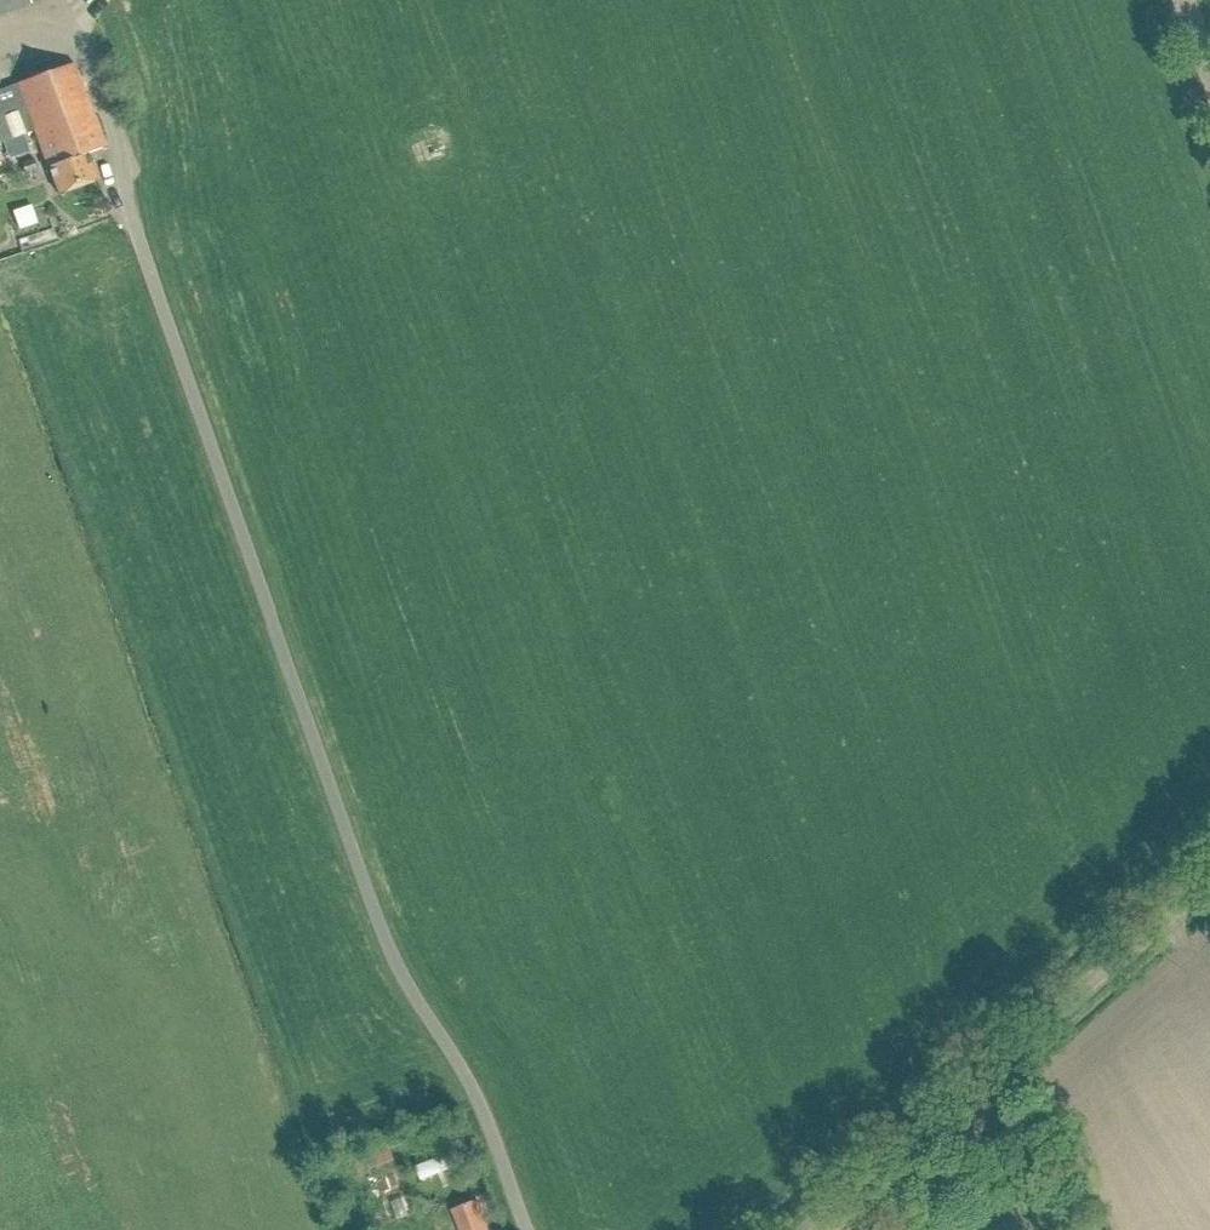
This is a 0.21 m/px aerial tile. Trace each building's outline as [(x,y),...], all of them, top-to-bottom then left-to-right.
[(53,0),(0,0),(0,19),(53,0)] [(33,129),(57,193),(96,179),(86,151),(103,144),(72,61),(0,88),(0,141),(33,129)] [(33,158),(20,162),(23,173),(37,170),(33,158)] [(486,1210),(482,1200),(454,1212),(462,1229),(493,1229),(486,1210)]
